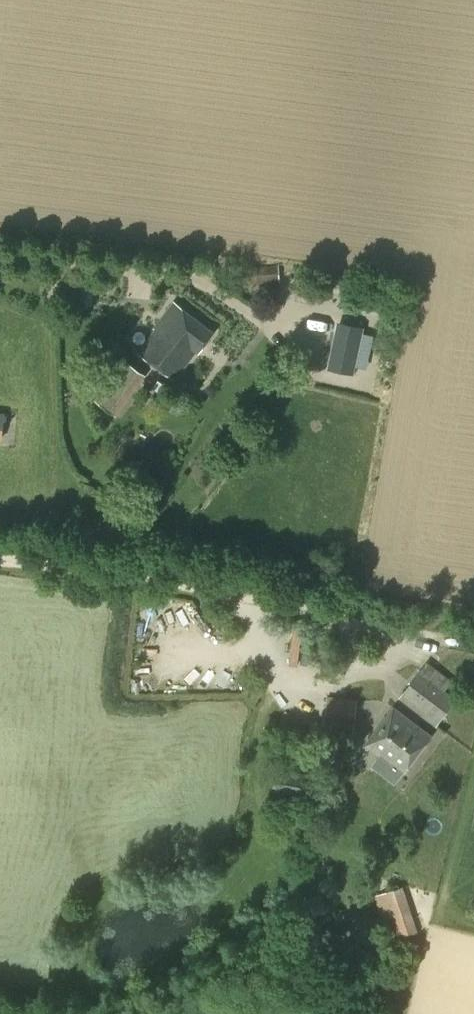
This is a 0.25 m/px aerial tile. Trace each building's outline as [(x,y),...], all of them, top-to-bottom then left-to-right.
[(239,284),(280,281),(279,264),(238,267),(239,284)] [(200,350),(215,330),(174,300),(155,326),(156,327),(139,351),(176,378),(198,348),(200,350)] [(353,374),(364,327),(337,322),(327,368),(353,374)] [(115,414),(144,373),(126,359),(96,400),(115,414)] [(299,661),(303,621),(294,620),(291,660),(299,661)] [(427,709),(442,688),(420,672),(404,692),(427,709)] [(386,756),(412,721),(394,708),(368,743),(386,756)] [(304,731),(290,714),(282,721),(296,737),(304,731)] [(412,721),(386,756),(405,769),(430,734),(412,721)] [(275,768),(272,790),(305,796),(308,774),(275,768)] [(391,939),(420,930),(405,882),(376,892),(391,939)]
